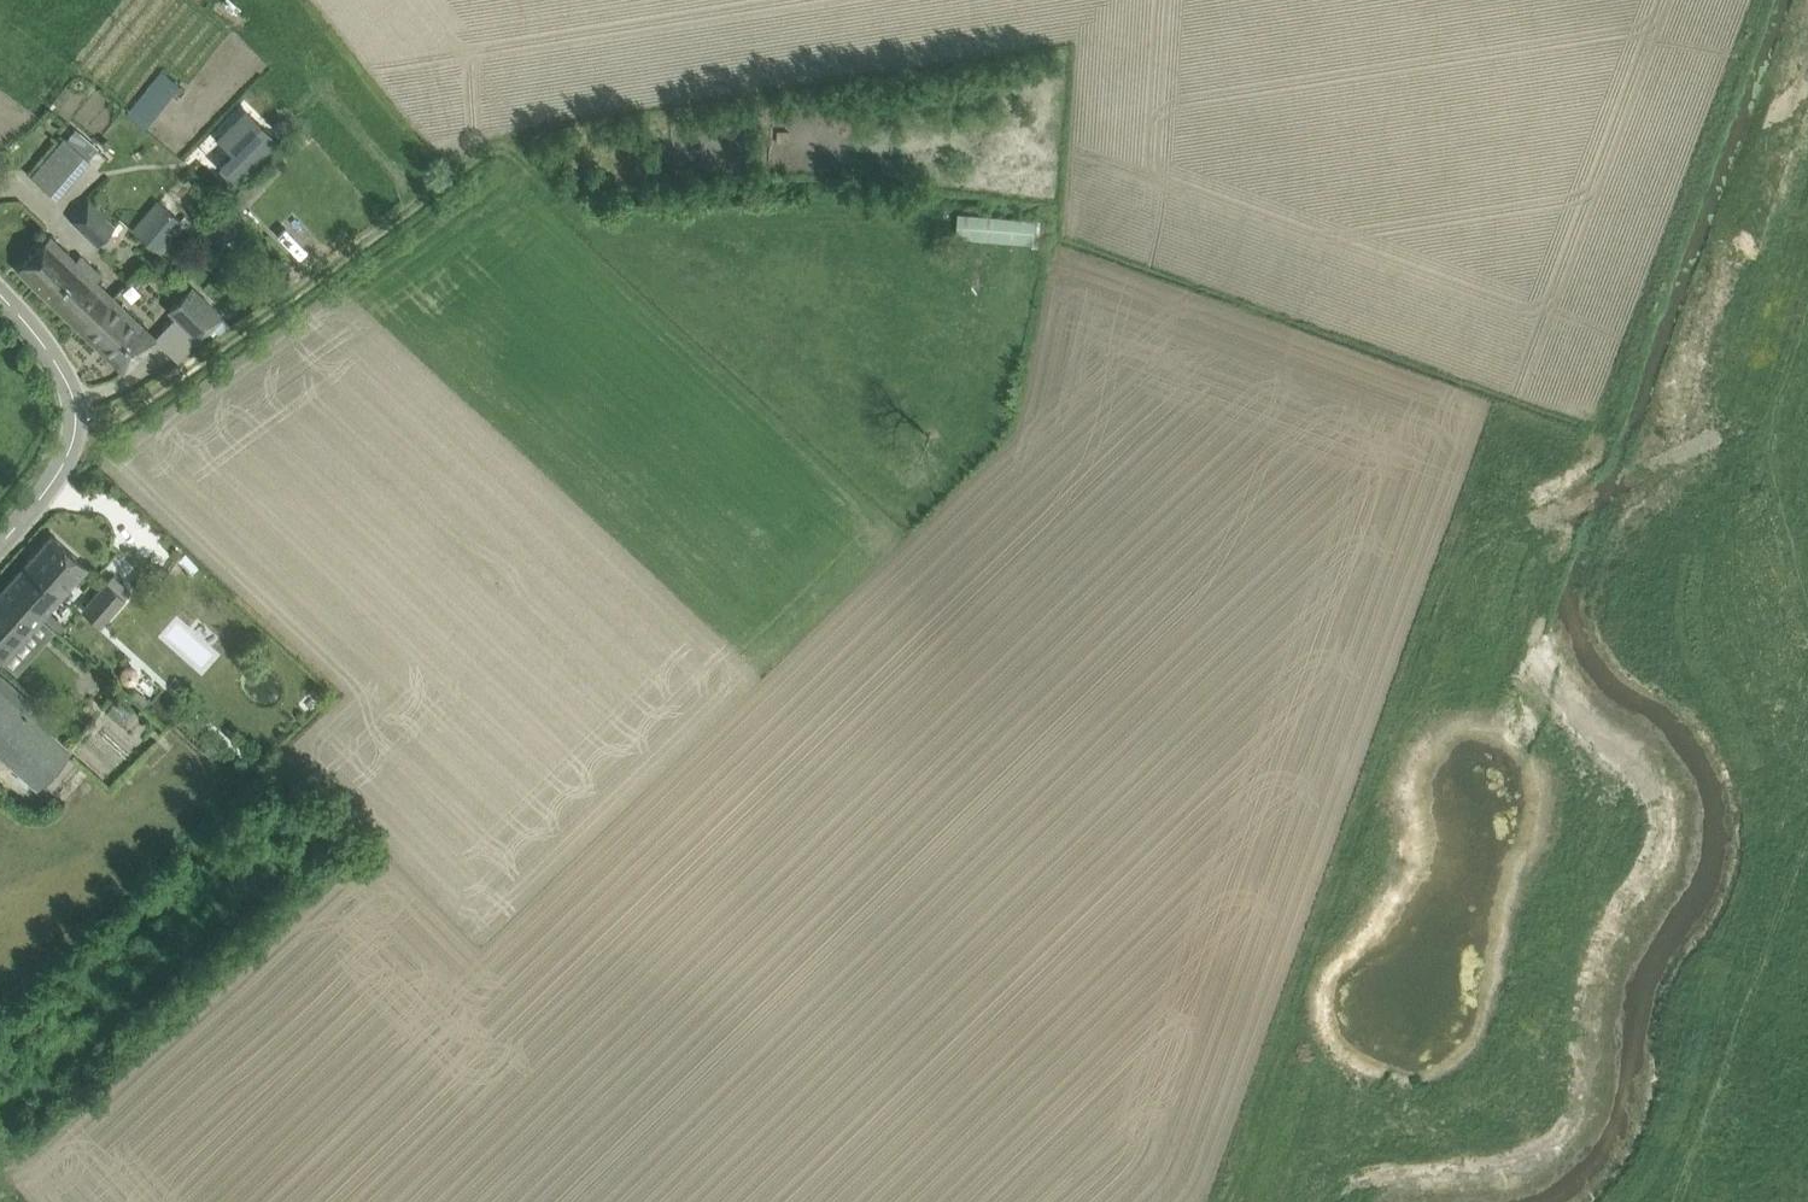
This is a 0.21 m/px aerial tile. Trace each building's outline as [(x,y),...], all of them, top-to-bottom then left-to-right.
[(178,84),(162,71),(127,112),(143,126),(178,84)] [(245,110),(218,138),(233,153),(220,167),(235,182),(276,140),(245,110)] [(55,197),(89,157),(65,137),(31,176),(55,197)] [(71,219),(97,245),(116,226),(105,216),(107,214),(92,198),(71,219)] [(169,253),(176,244),(172,241),(186,224),(157,199),(132,229),(161,254),(165,249),(169,253)] [(1034,243),(1036,219),(959,212),(957,237),(1034,243)] [(218,220),(214,226),(216,231),(220,233),(225,235),(231,233),(234,227),(232,221),(226,217),(218,220)] [(80,255),(75,260),(49,235),(17,269),(80,330),(113,297),(97,281),(102,276),(92,267),(80,255)] [(199,340),(223,315),(192,284),(167,310),(199,340)] [(113,297),(80,330),(123,372),(156,338),(113,297)] [(10,581),(45,613),(87,565),(52,534),(10,581)] [(45,613),(10,581),(0,592),(0,659),(2,661),(45,613)] [(101,626),(125,599),(106,582),(82,609),(101,626)] [(50,734),(63,719),(49,707),(45,712),(0,673),(0,754),(37,787),(69,751),(50,734)] [(132,711),(117,698),(107,710),(122,723),(132,711)]
